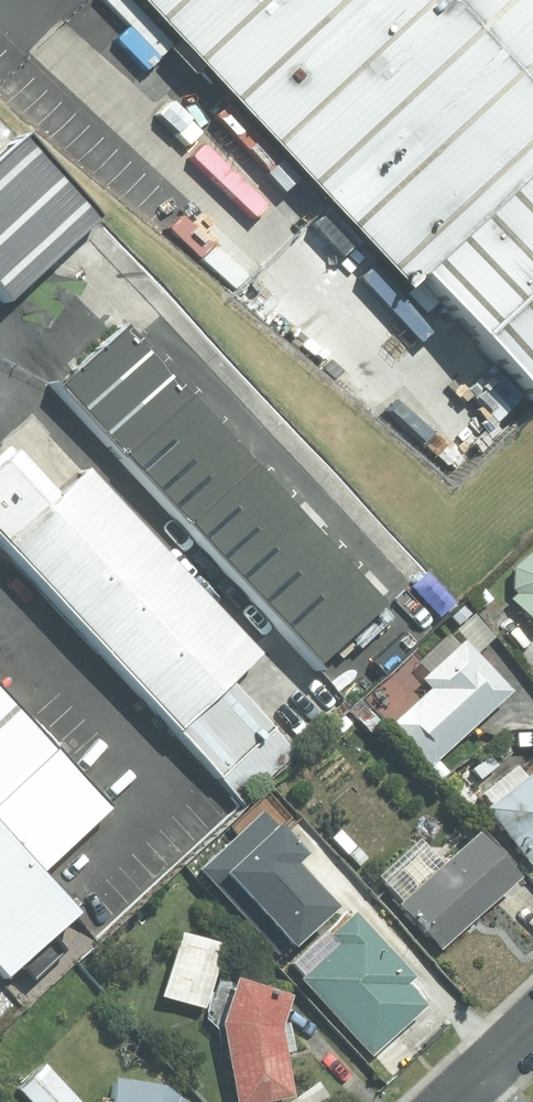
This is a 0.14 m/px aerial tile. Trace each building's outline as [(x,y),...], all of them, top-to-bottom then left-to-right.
[(188,53),(320,194),(411,291),(429,274),(532,177),(532,0),(139,0),(188,53)] [(429,274),(476,324),(532,386),(532,177),(429,274)] [(0,316),(59,259),(0,198),(0,315),(0,316)] [(409,597),(158,322),(69,402),(321,677),(409,597)] [(19,463),(0,479),(0,546),(181,744),(267,666),(94,477),(60,508),(19,463)] [(532,554),(517,567),(516,589),(519,592),(512,598),(532,621),(532,554)] [(433,763),(512,691),(466,641),(426,679),(435,688),(396,723),(433,763)] [(366,698),(350,711),(368,733),(384,720),(366,698)] [(70,920),(35,882),(101,822),(0,711),(0,984),(70,920)] [(490,807),(532,864),(532,775),(490,807)] [(300,942),(339,905),(299,863),(310,852),(284,825),(290,819),(266,794),(231,827),(239,834),(203,869),(281,950),(295,936),(300,942)] [(444,946),(520,876),(482,834),(405,904),(444,946)] [(407,983),(415,976),(358,914),(300,968),(376,1050),(426,1004),(407,983)] [(207,1007),(226,945),(185,933),(166,995),(207,1007)] [(294,996),(241,978),(239,984),(221,978),(209,1018),(219,1028),(227,1026),(241,1101),(268,1101),(298,1096),(284,1025),(294,996)] [(47,1066),(22,1090),(34,1101),(82,1101),(47,1066)] [(169,1087),(120,1080),(117,1100),(105,1098),(104,1101),(187,1101),(169,1087)] [(320,1081),(292,1101),(336,1101),(320,1081)]
